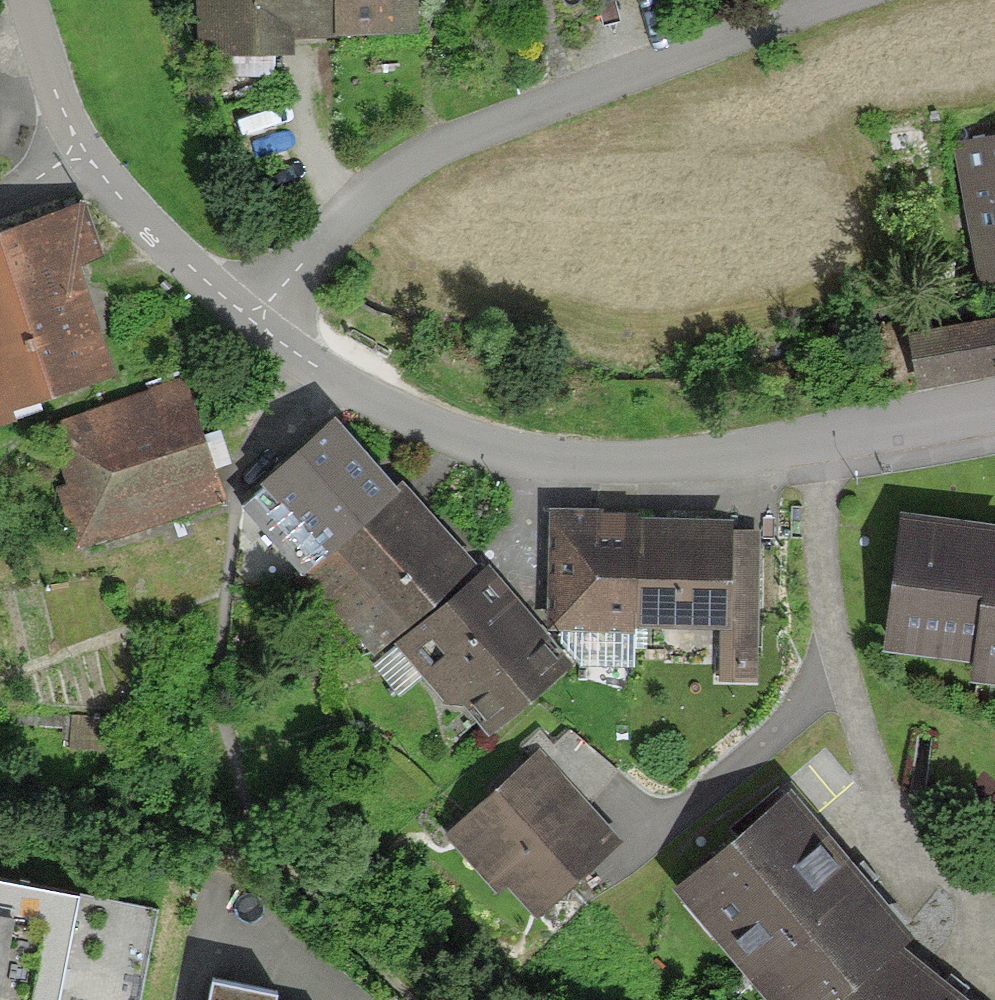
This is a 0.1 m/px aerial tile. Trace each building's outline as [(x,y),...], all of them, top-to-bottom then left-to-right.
[(202,60),(294,59),(294,42),(419,40),(418,0),(201,0),(202,60)] [(953,144),(971,250),(973,249),(982,298),(994,295),(994,137),(953,144)] [(0,236),(0,434),(19,428),(16,420),(119,388),(82,273),(104,266),(86,209),(0,236)] [(910,340),(919,394),(994,381),(994,325),(910,340)] [(225,505),(186,383),(49,426),(70,489),(58,493),(77,552),(225,505)] [(396,493),(338,424),(252,497),(257,503),(243,515),(253,527),(303,586),(308,582),(403,501),(396,493)] [(437,526),(403,486),(396,493),(403,501),(308,582),(374,662),(394,648),(480,576),(437,526)] [(638,638),(638,633),(641,519),(605,518),(605,513),(551,511),(551,535),(548,636),(638,638)] [(661,519),(641,519),(638,633),(720,636),(731,636),(732,534),(733,521),(661,519)] [(904,520),(885,657),(972,669),(970,688),(994,692),(994,533),(904,520)] [(759,534),(732,534),(731,636),(720,636),(720,657),(758,657),(759,534)] [(522,611),(488,569),(480,576),(394,648),(451,712),(459,705),(493,746),(574,673),(522,611)] [(543,756),(444,842),(498,903),(508,895),(537,928),(626,850),(577,795),(543,756)] [(792,799),(674,897),(760,999),(849,999),(904,955),(915,946),(858,878),(792,799)] [(0,890),(0,999),(60,999),(65,974),(79,905),(0,890)] [(162,903),(99,897),(94,945),(91,944),(85,999),(152,999),(162,903)] [(904,955),(849,999),(961,999),(958,998),(904,955)]
